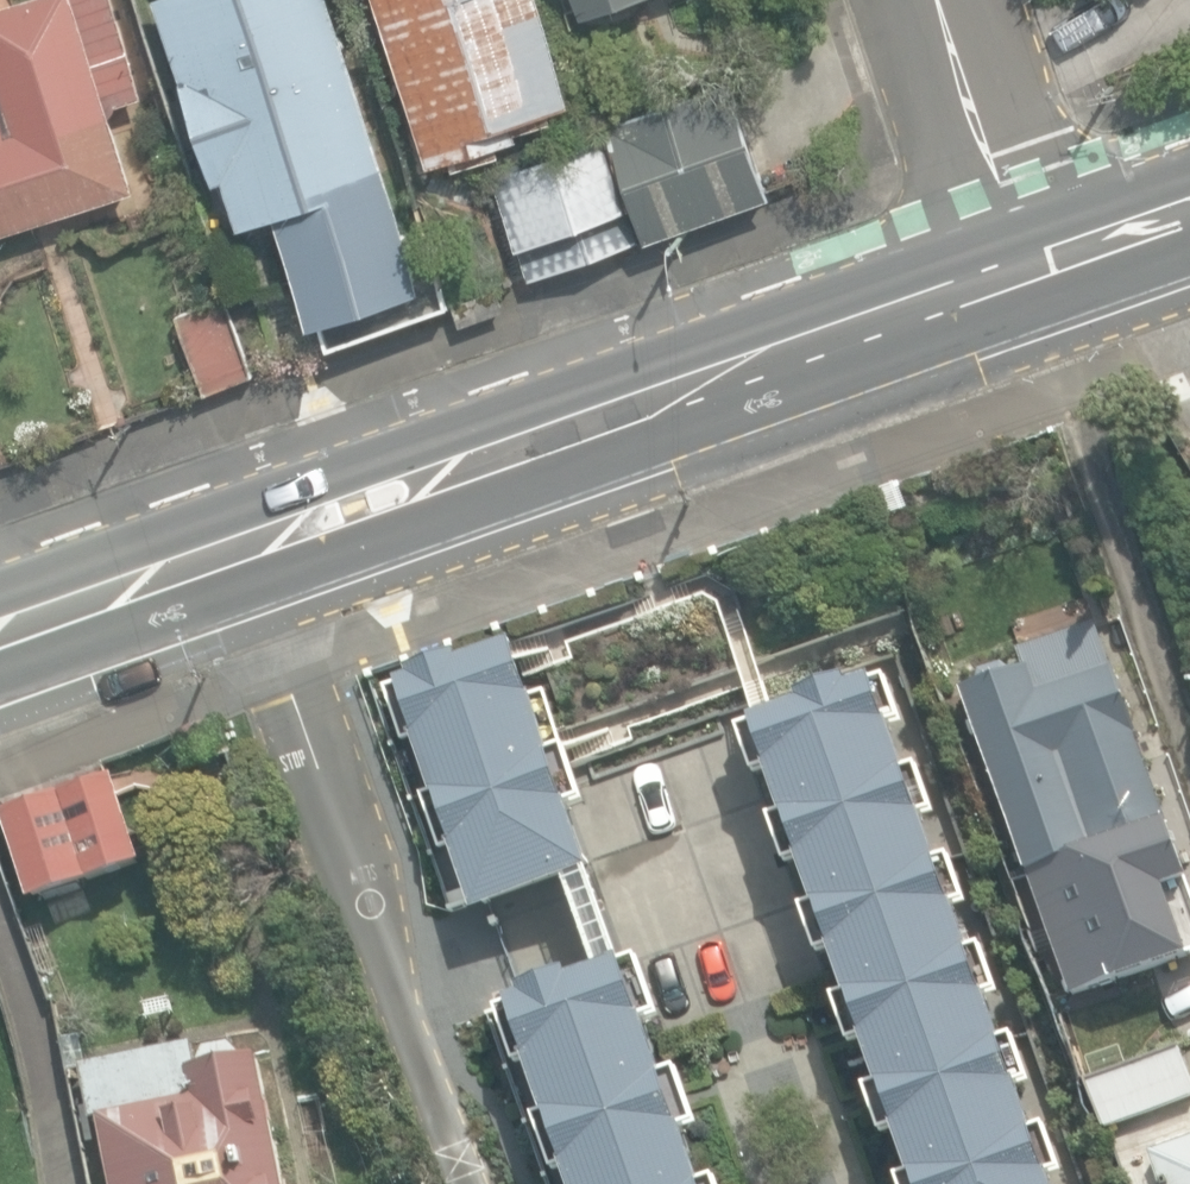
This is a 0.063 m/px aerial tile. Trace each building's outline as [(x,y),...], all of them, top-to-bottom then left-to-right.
[(135,190),(110,109),(141,99),(110,0),(10,0),(0,3),(0,232),(135,190)] [(333,0),(159,0),(218,182),(225,179),(241,227),(276,215),(311,323),(320,320),(329,346),(427,314),(419,290),(426,287),(333,0)] [(456,168),(506,151),(502,138),(558,121),(553,107),(574,101),(542,0),(375,0),(428,165),(453,159),(456,168)] [(586,16),(632,0),(581,0),(586,16)] [(608,126),(644,231),(765,190),(728,85),(608,126)] [(492,176),(530,278),(643,236),(604,134),(492,176)] [(170,303),(205,392),(251,374),(217,285),(170,303)] [(1059,964),(1185,919),(1183,906),(1189,903),(1189,890),(1146,763),(1154,758),(1146,731),(1138,734),(1112,664),(1110,666),(1094,624),(1017,651),(1023,668),(1012,673),(1003,664),(977,674),(974,688),(962,692),(1027,877),(1031,876),(1059,964)] [(393,675),(478,923),(588,885),(504,637),(393,675)] [(914,1183),(1053,1183),(876,674),(752,717),(914,1183)] [(88,881),(143,864),(111,768),(56,786),(88,881)] [(88,881),(56,786),(0,805),(0,812),(30,901),(88,881)] [(578,1183),(698,1183),(620,959),(513,996),(578,1183)] [(1106,1130),(1189,1100),(1189,1075),(1161,997),(1070,1030),(1106,1130)] [(112,1183),(286,1183),(260,1057),(238,1061),(235,1046),(193,1054),(191,1045),(74,1069),(85,1124),(99,1121),(112,1183)] [(1164,1183),(1189,1183),(1189,1142),(1153,1155),(1164,1183)]
